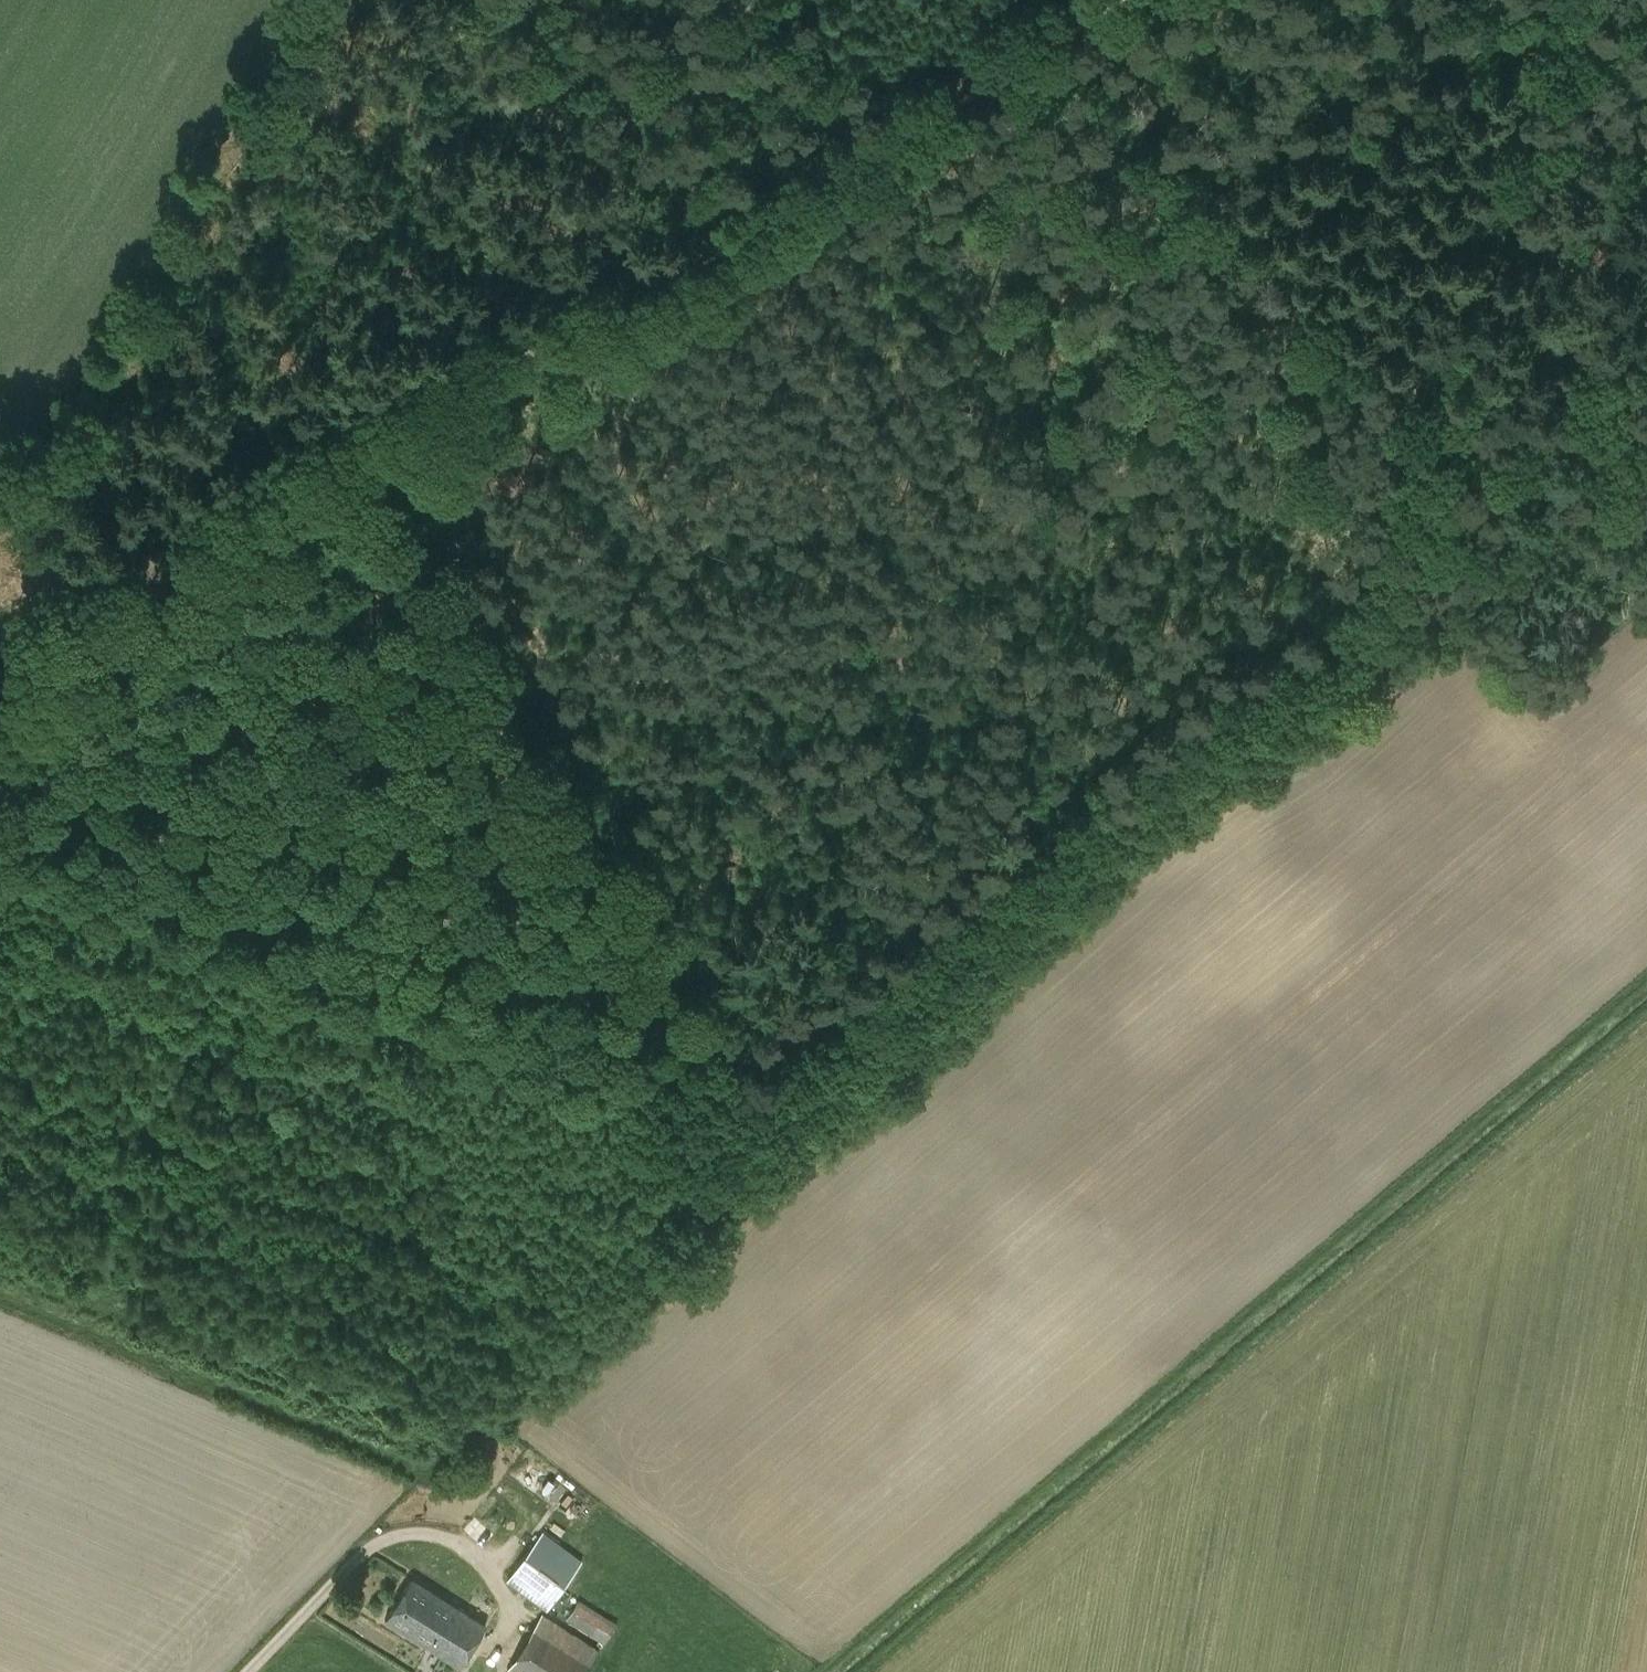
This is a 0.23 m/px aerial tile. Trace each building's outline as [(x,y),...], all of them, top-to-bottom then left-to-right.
[(546,1609),(582,1560),(542,1530),(506,1579),(546,1609)] [(485,1627),(411,1580),(386,1621),(459,1667),(485,1627)] [(617,1623),(579,1599),(566,1619),(604,1643),(617,1623)] [(542,1614),(506,1671),(507,1671),(587,1671),(601,1651),(542,1614)]
